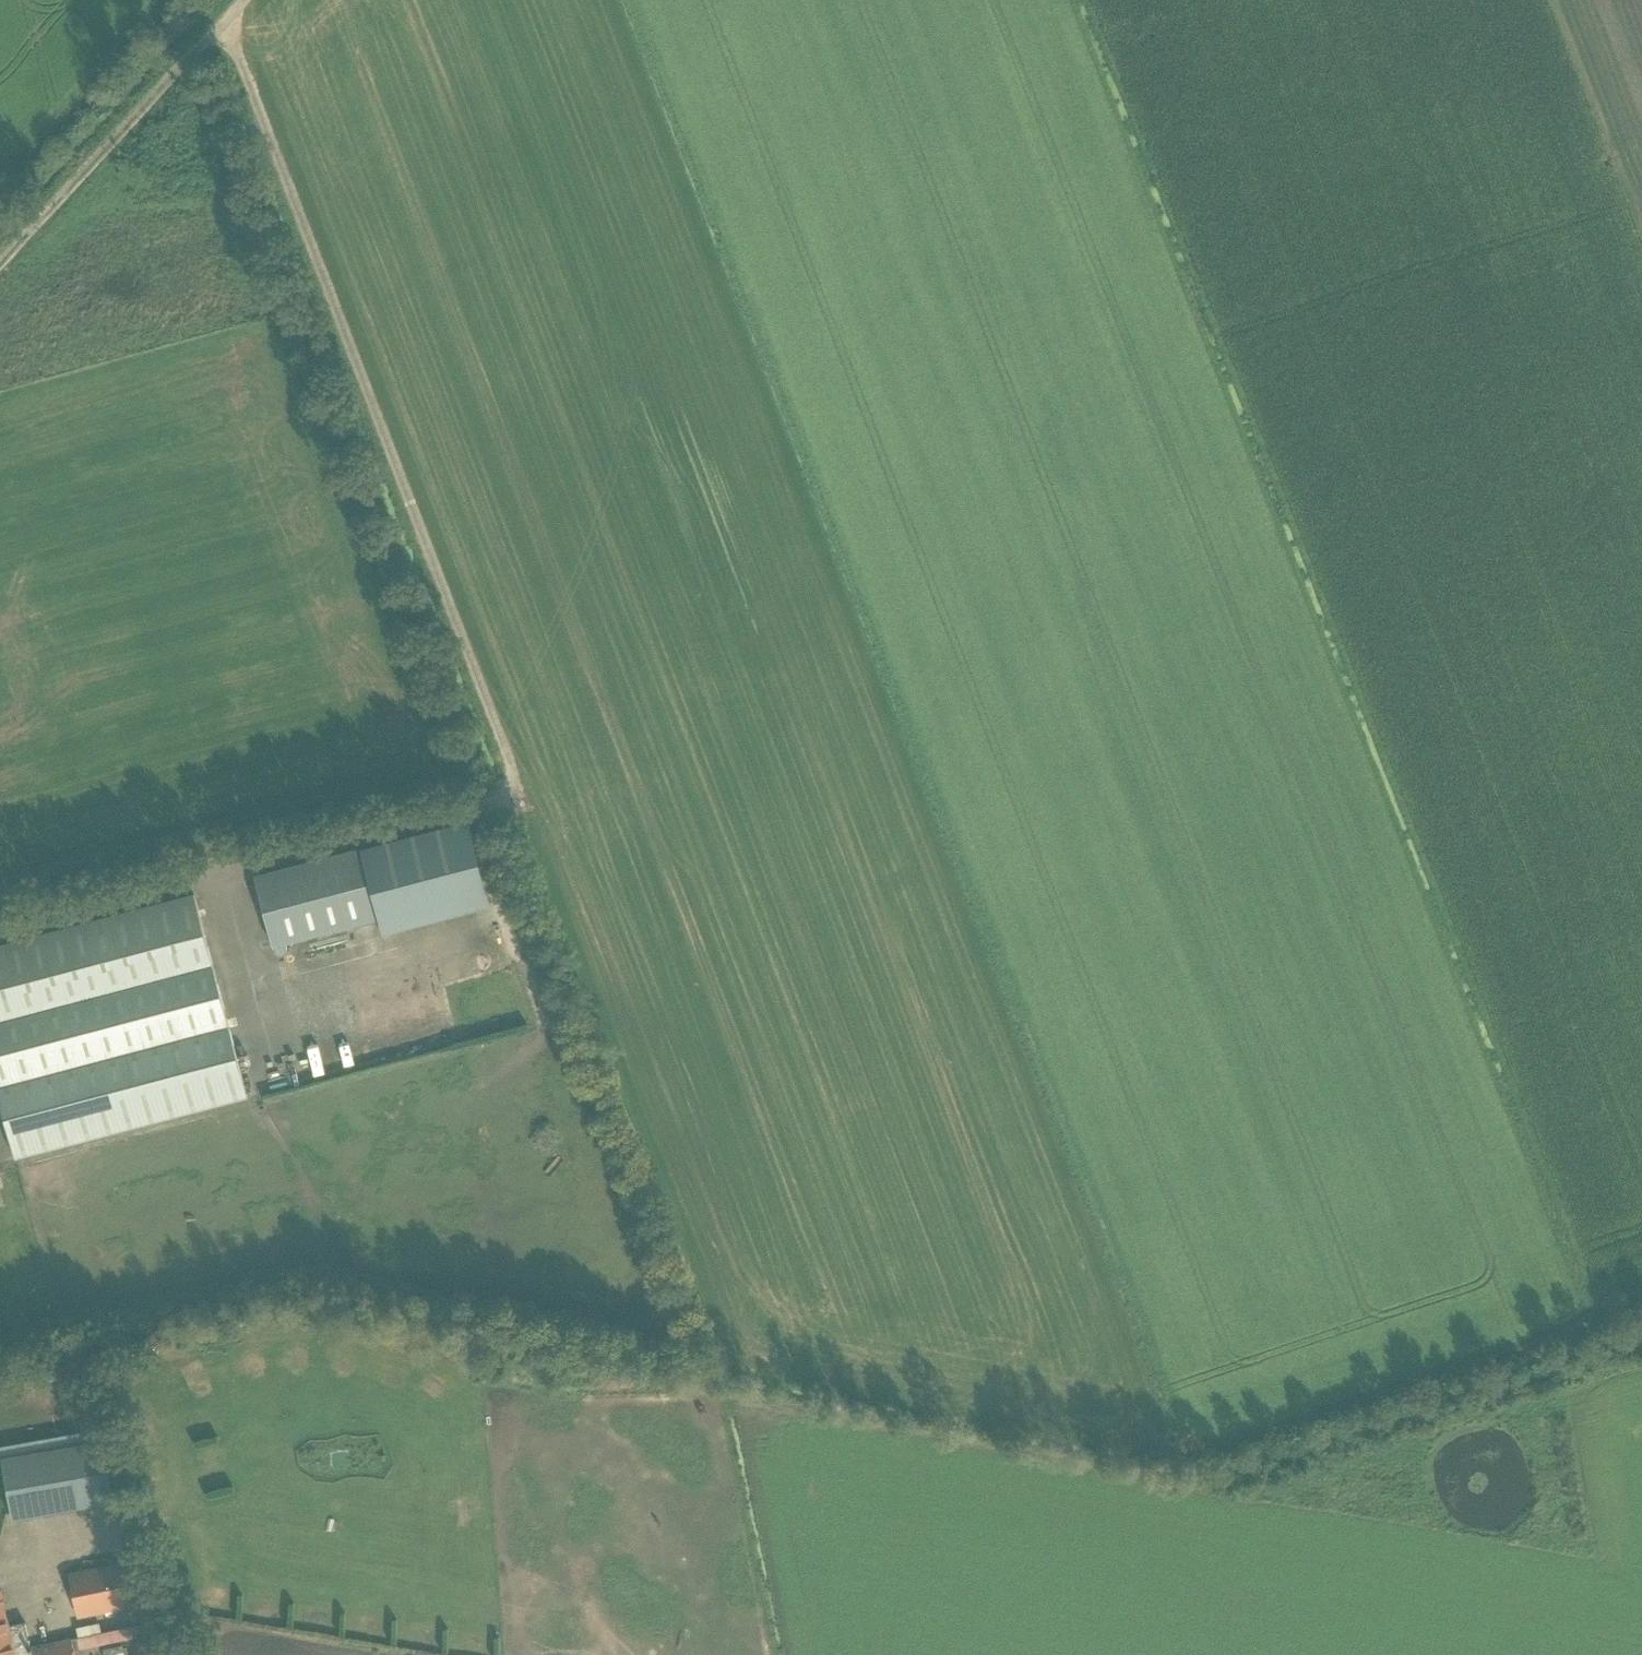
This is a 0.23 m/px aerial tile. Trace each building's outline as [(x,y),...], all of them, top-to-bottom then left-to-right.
[(362,850),(255,878),(273,946),(274,945),(276,954),(287,951),(285,942),(380,917),(385,934),(490,907),(472,835),(468,822),(362,850)] [(15,1158),(248,1097),(194,894),(0,945),(0,1100),(15,1158)] [(0,1457),(0,1460),(10,1520),(46,1514),(35,1451),(0,1457)] [(124,1561),(68,1573),(77,1618),(133,1606),(131,1599),(145,1596),(138,1565),(129,1567),(125,1568),(124,1561)] [(72,1639),(32,1648),(30,1648),(29,1644),(24,1622),(8,1625),(1,1590),(0,1590),(0,1654),(75,1654),(72,1639)]
